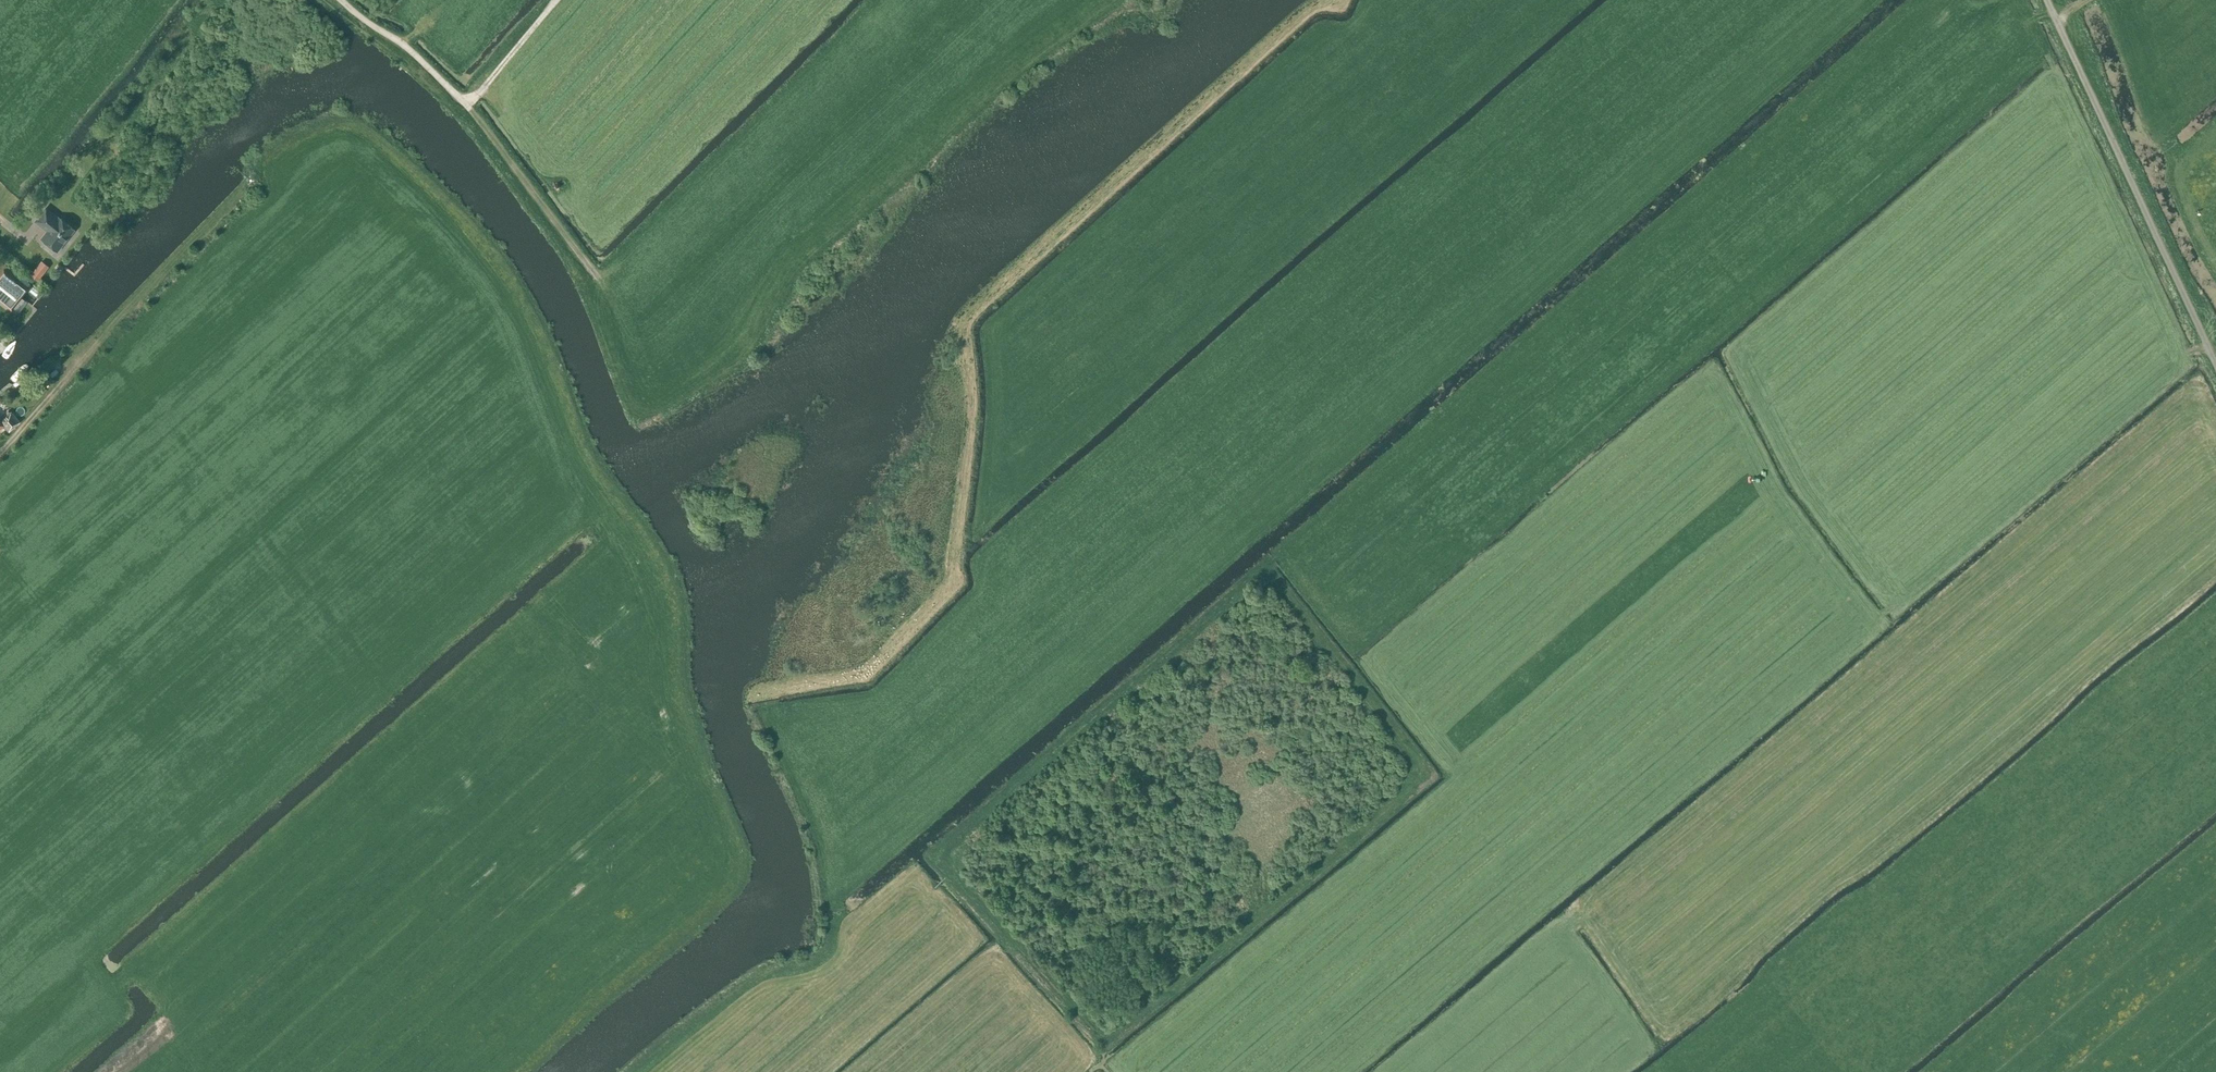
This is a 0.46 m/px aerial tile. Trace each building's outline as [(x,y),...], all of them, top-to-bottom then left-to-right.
[(68,237),(74,229),(59,217),(58,218),(46,208),(36,221),(48,230),(42,238),(57,251),(63,243),(65,243),(68,239),(68,237)] [(42,262),(32,274),(38,279),(48,266),(42,262)] [(11,306),(26,288),(4,271),(0,276),(0,298),(11,306)] [(4,425),(9,431),(20,421),(11,411),(1,420),(0,420),(0,429),(4,425)]
